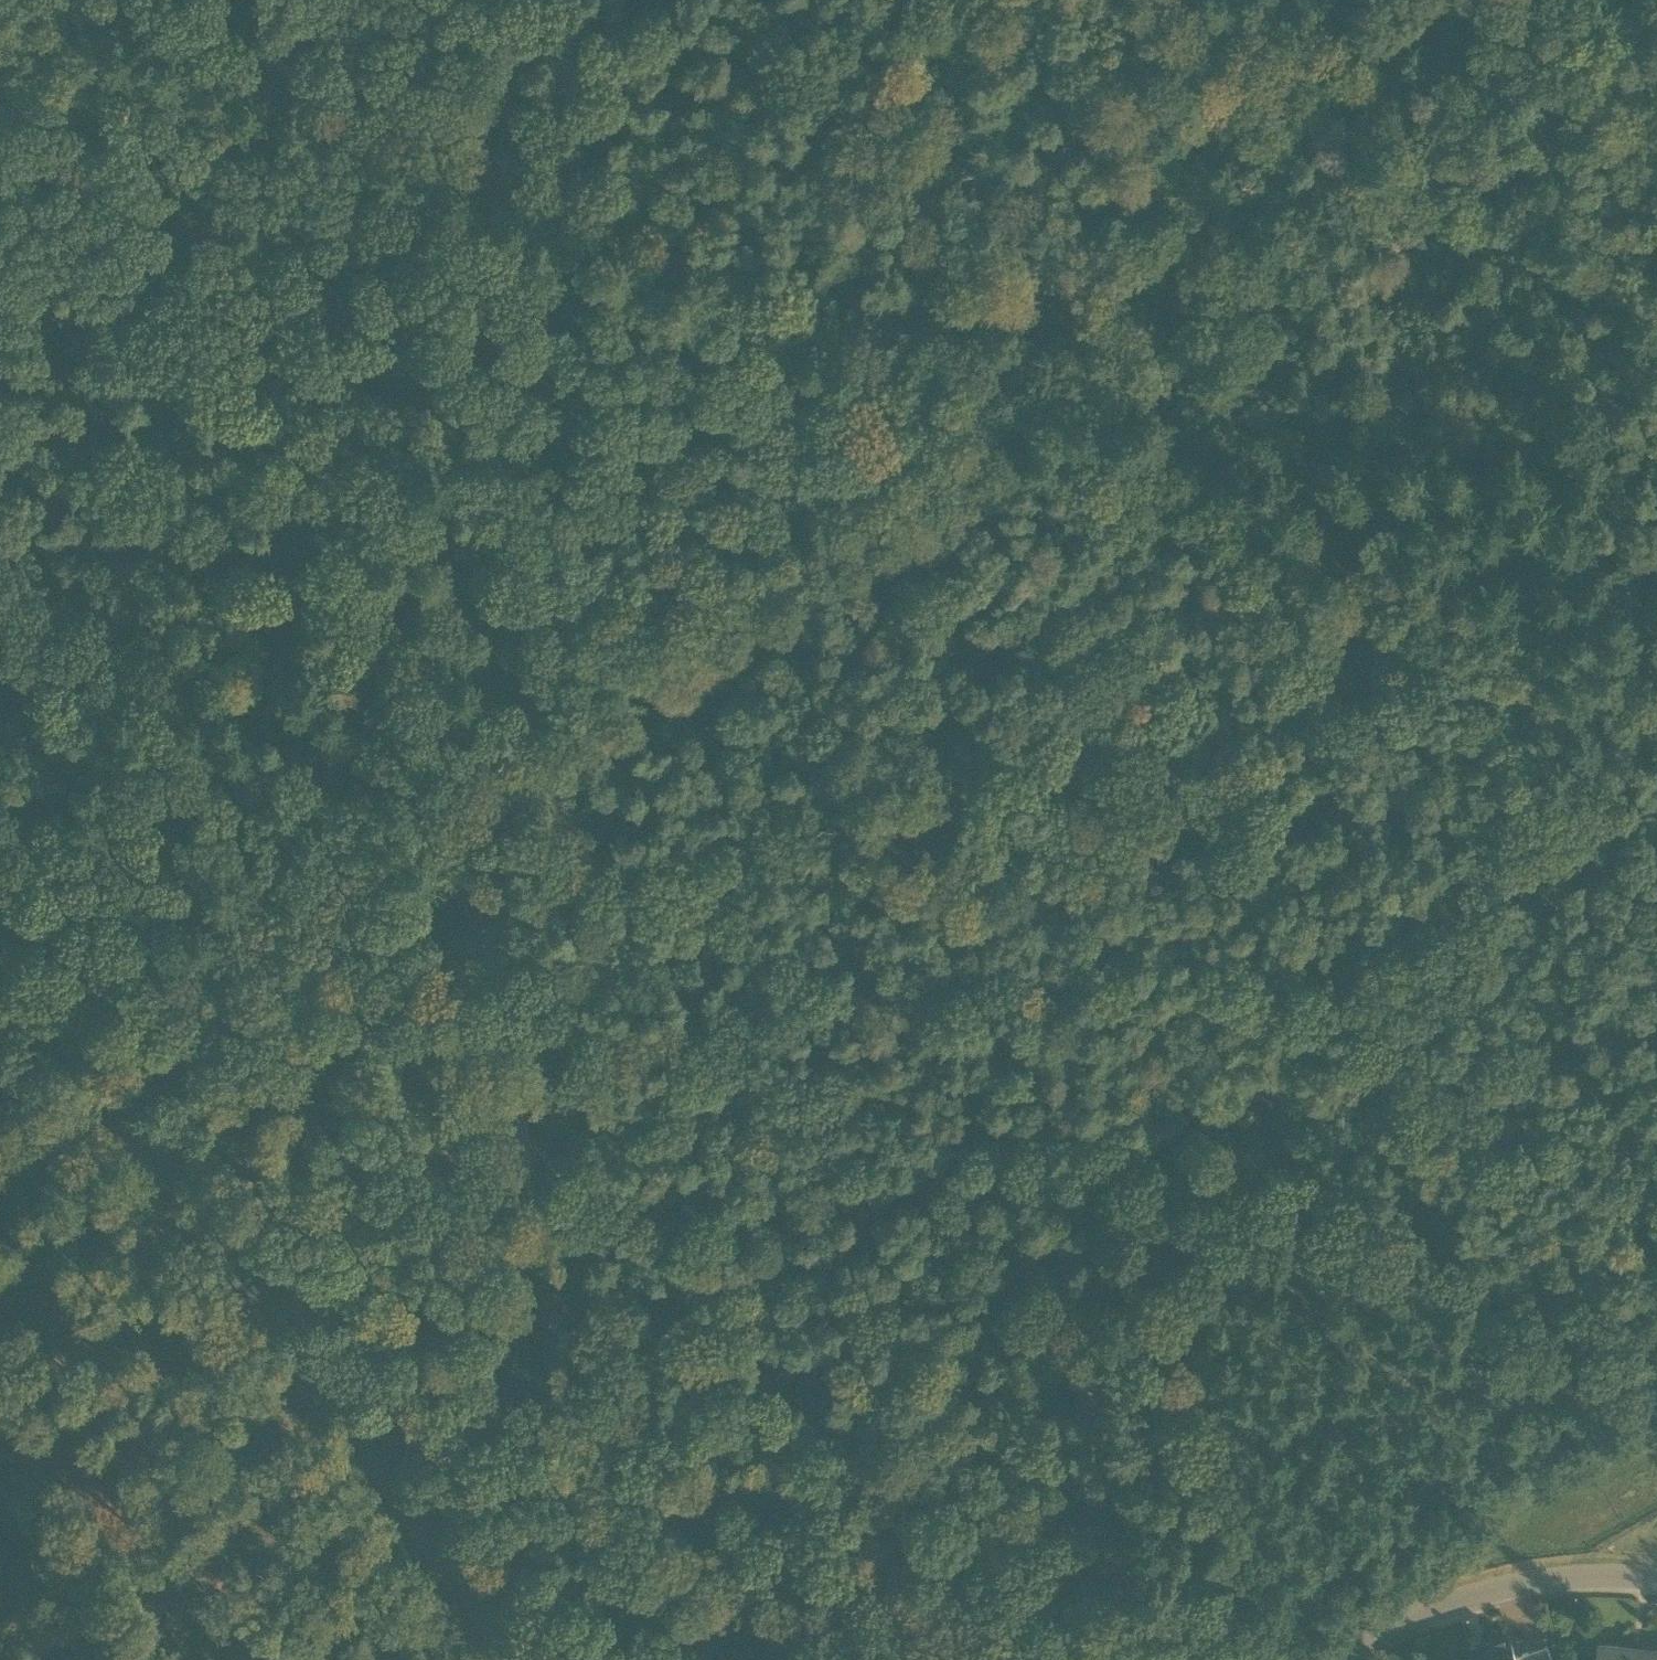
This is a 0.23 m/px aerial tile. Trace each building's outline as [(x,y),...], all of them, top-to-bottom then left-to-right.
[(1548,1645),(1516,1655),(1509,1635),(1471,1648),(1471,1649),(1472,1649),(1475,1656),(1461,1659),(1553,1659),(1548,1645)] [(1598,1659),(1656,1659),(1656,1650),(1651,1650),(1651,1651),(1632,1650),(1632,1646),(1599,1643),(1598,1659)]
